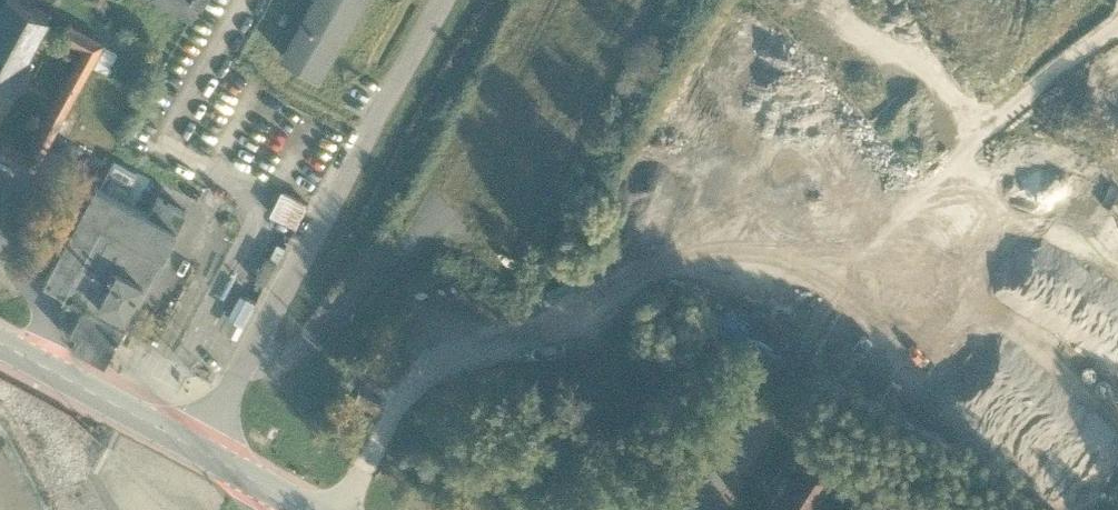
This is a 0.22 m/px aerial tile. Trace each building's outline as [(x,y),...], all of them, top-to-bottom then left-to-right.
[(2,104),(32,51),(30,49),(51,13),(28,0),(5,0),(0,9),(0,104),(2,104)] [(192,14),(199,0),(166,0),(192,14)] [(283,56),(318,76),(342,34),(345,35),(364,0),(312,0),(305,12),(307,14),(283,56)] [(3,152),(38,172),(109,45),(74,25),(66,40),(86,51),(31,149),(11,138),(3,152)] [(109,361),(189,212),(155,193),(146,209),(95,182),(42,281),(84,303),(71,327),(80,332),(74,343),(109,361)] [(289,185),(276,209),(301,223),(315,200),(289,185)]
